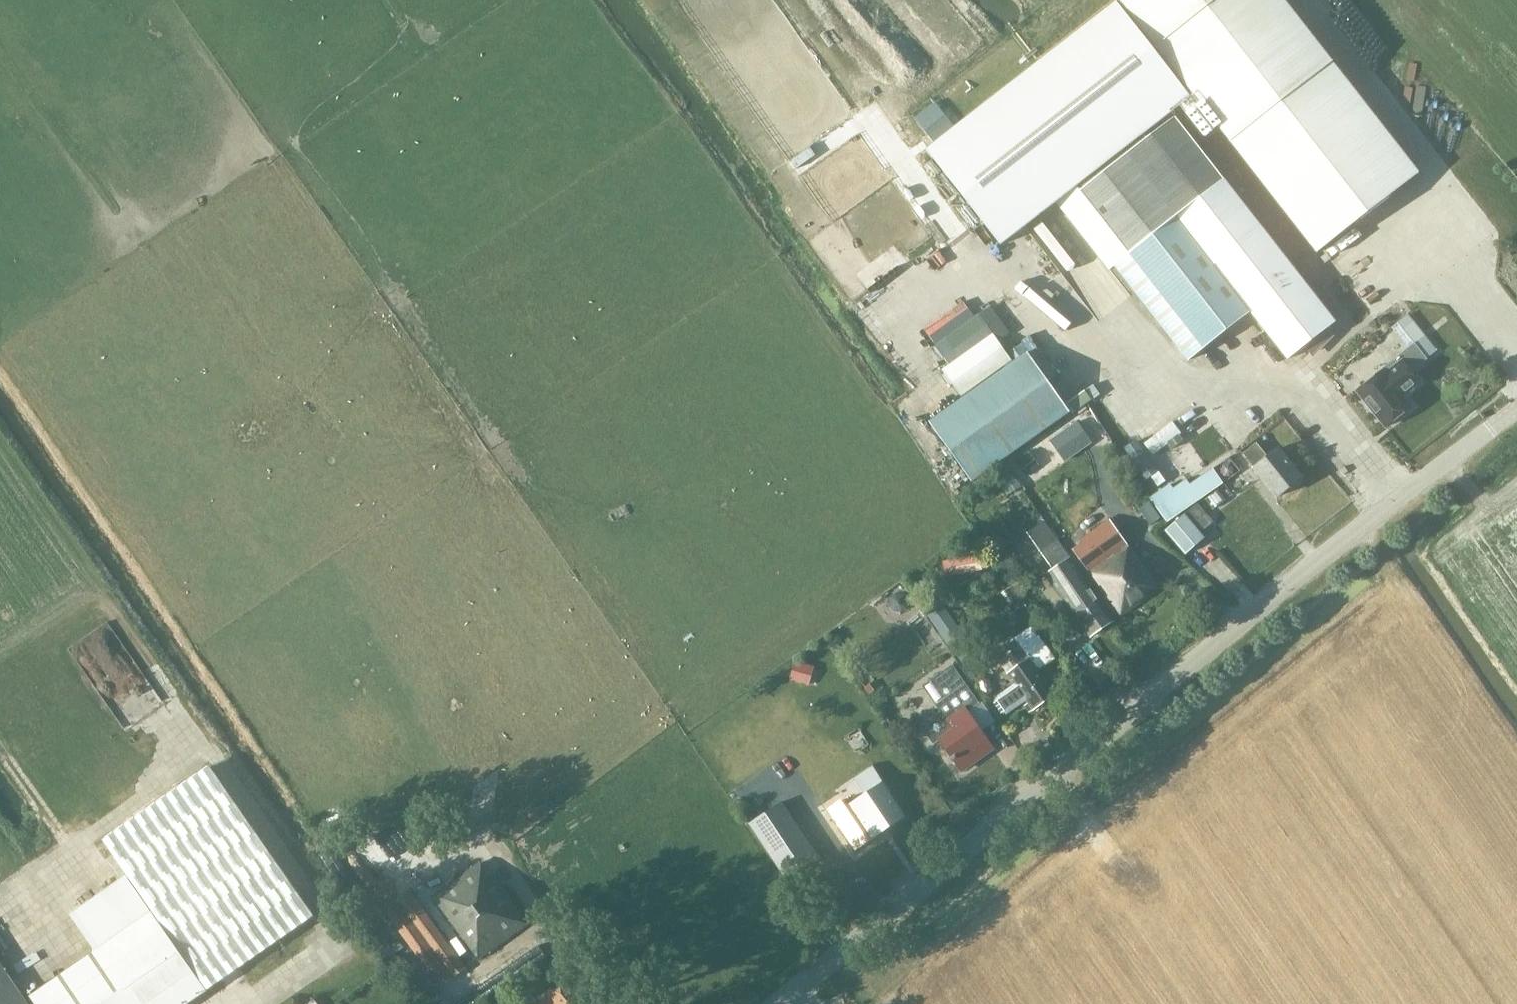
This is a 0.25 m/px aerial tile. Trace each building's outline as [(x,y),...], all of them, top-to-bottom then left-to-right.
[(1234,170),(1223,179),(1171,113),(1180,105),(1205,137),(1218,128),(1316,254),(1425,163),(1297,0),(1112,0),(925,149),(1000,246),(1055,202),(1108,270),(1113,266),(1186,361),(1200,350),(1248,312),(1285,360),(1315,336),(1333,359),(1351,346),(1245,210),(1257,200),(1234,170)] [(954,236),(969,227),(959,212),(944,221),(954,236)] [(966,265),(976,257),(961,238),(951,247),(966,265)] [(961,398),(1013,362),(993,334),(941,369),(961,398)] [(1384,375),(1381,371),(1357,391),(1385,427),(1410,407),(1401,396),(1418,382),(1410,372),(1426,359),(1414,344),(1397,357),(1400,362),(1384,375)] [(1027,352),(1013,362),(961,398),(929,421),(971,481),(1069,411),(1027,352)] [(1160,450),(1189,429),(1178,414),(1149,436),(1160,450)] [(1050,440),(1064,459),(1089,442),(1075,422),(1050,440)] [(1274,499),(1299,478),(1276,450),(1267,458),(1254,442),(1238,454),(1274,499)] [(1029,453),(1015,463),(1025,476),(1038,466),(1029,453)] [(1212,468),(1189,484),(1185,479),(1172,488),(1169,483),(1149,498),(1166,523),(1223,483),(1212,468)] [(1218,490),(1205,498),(1212,508),(1224,499),(1218,490)] [(1212,522),(1197,503),(1164,531),(1185,555),(1206,537),(1201,532),(1212,522)] [(1118,617),(1157,590),(1109,521),(1083,539),(1086,543),(1074,551),(1118,617)] [(1028,533),(1041,551),(1050,546),(1058,541),(1045,522),(1028,533)] [(1112,620),(1070,560),(1058,541),(1050,546),(1041,551),(1054,571),(1048,575),(1090,636),(1112,620)] [(982,570),(979,553),(942,561),(945,577),(982,570)] [(1064,624),(1060,618),(1049,626),(1045,620),(1039,623),(1048,635),(1064,624)] [(958,635),(947,620),(937,626),(957,656),(955,658),(962,669),(973,662),(966,652),(969,650),(959,634),(958,635)] [(993,702),(992,707),(999,717),(1005,718),(1025,704),(1031,713),(1054,697),(1034,671),(1046,663),(1054,657),(1032,626),(1010,643),(1018,654),(1002,666),(1008,675),(1005,677),(1013,687),(993,702)] [(814,667),(796,662),(791,679),(809,684),(814,667)] [(941,710),(920,724),(933,743),(940,738),(941,741),(961,770),(990,750),(972,724),(986,715),(978,703),(977,701),(976,702),(965,686),(951,667),(924,686),(937,705),(941,710)] [(841,800),(826,810),(833,821),(835,819),(837,823),(836,824),(838,828),(840,826),(856,851),(905,817),(889,793),(891,792),(873,765),(853,778),(864,794),(845,807),(841,800)] [(150,912),(30,992),(38,1003),(185,1003),(315,917),(214,766),(106,838),(154,909),(150,912)] [(782,802),(771,809),(752,778),(733,791),(753,820),(747,824),(788,885),(823,862),(782,802)] [(85,854),(45,876),(68,917),(76,913),(65,894),(70,891),(64,879),(90,864),(85,854)] [(480,957),(528,923),(494,875),(490,878),(480,863),(436,895),(480,957)] [(440,986),(466,967),(414,894),(388,913),(440,986)] [(25,933),(9,944),(22,962),(38,951),(25,933)] [(0,969),(0,1003),(25,1003),(0,969)] [(566,985),(550,998),(555,1003),(581,1003),(566,985)] [(324,1000),(317,990),(299,1003),(320,1003),(324,1000)]
